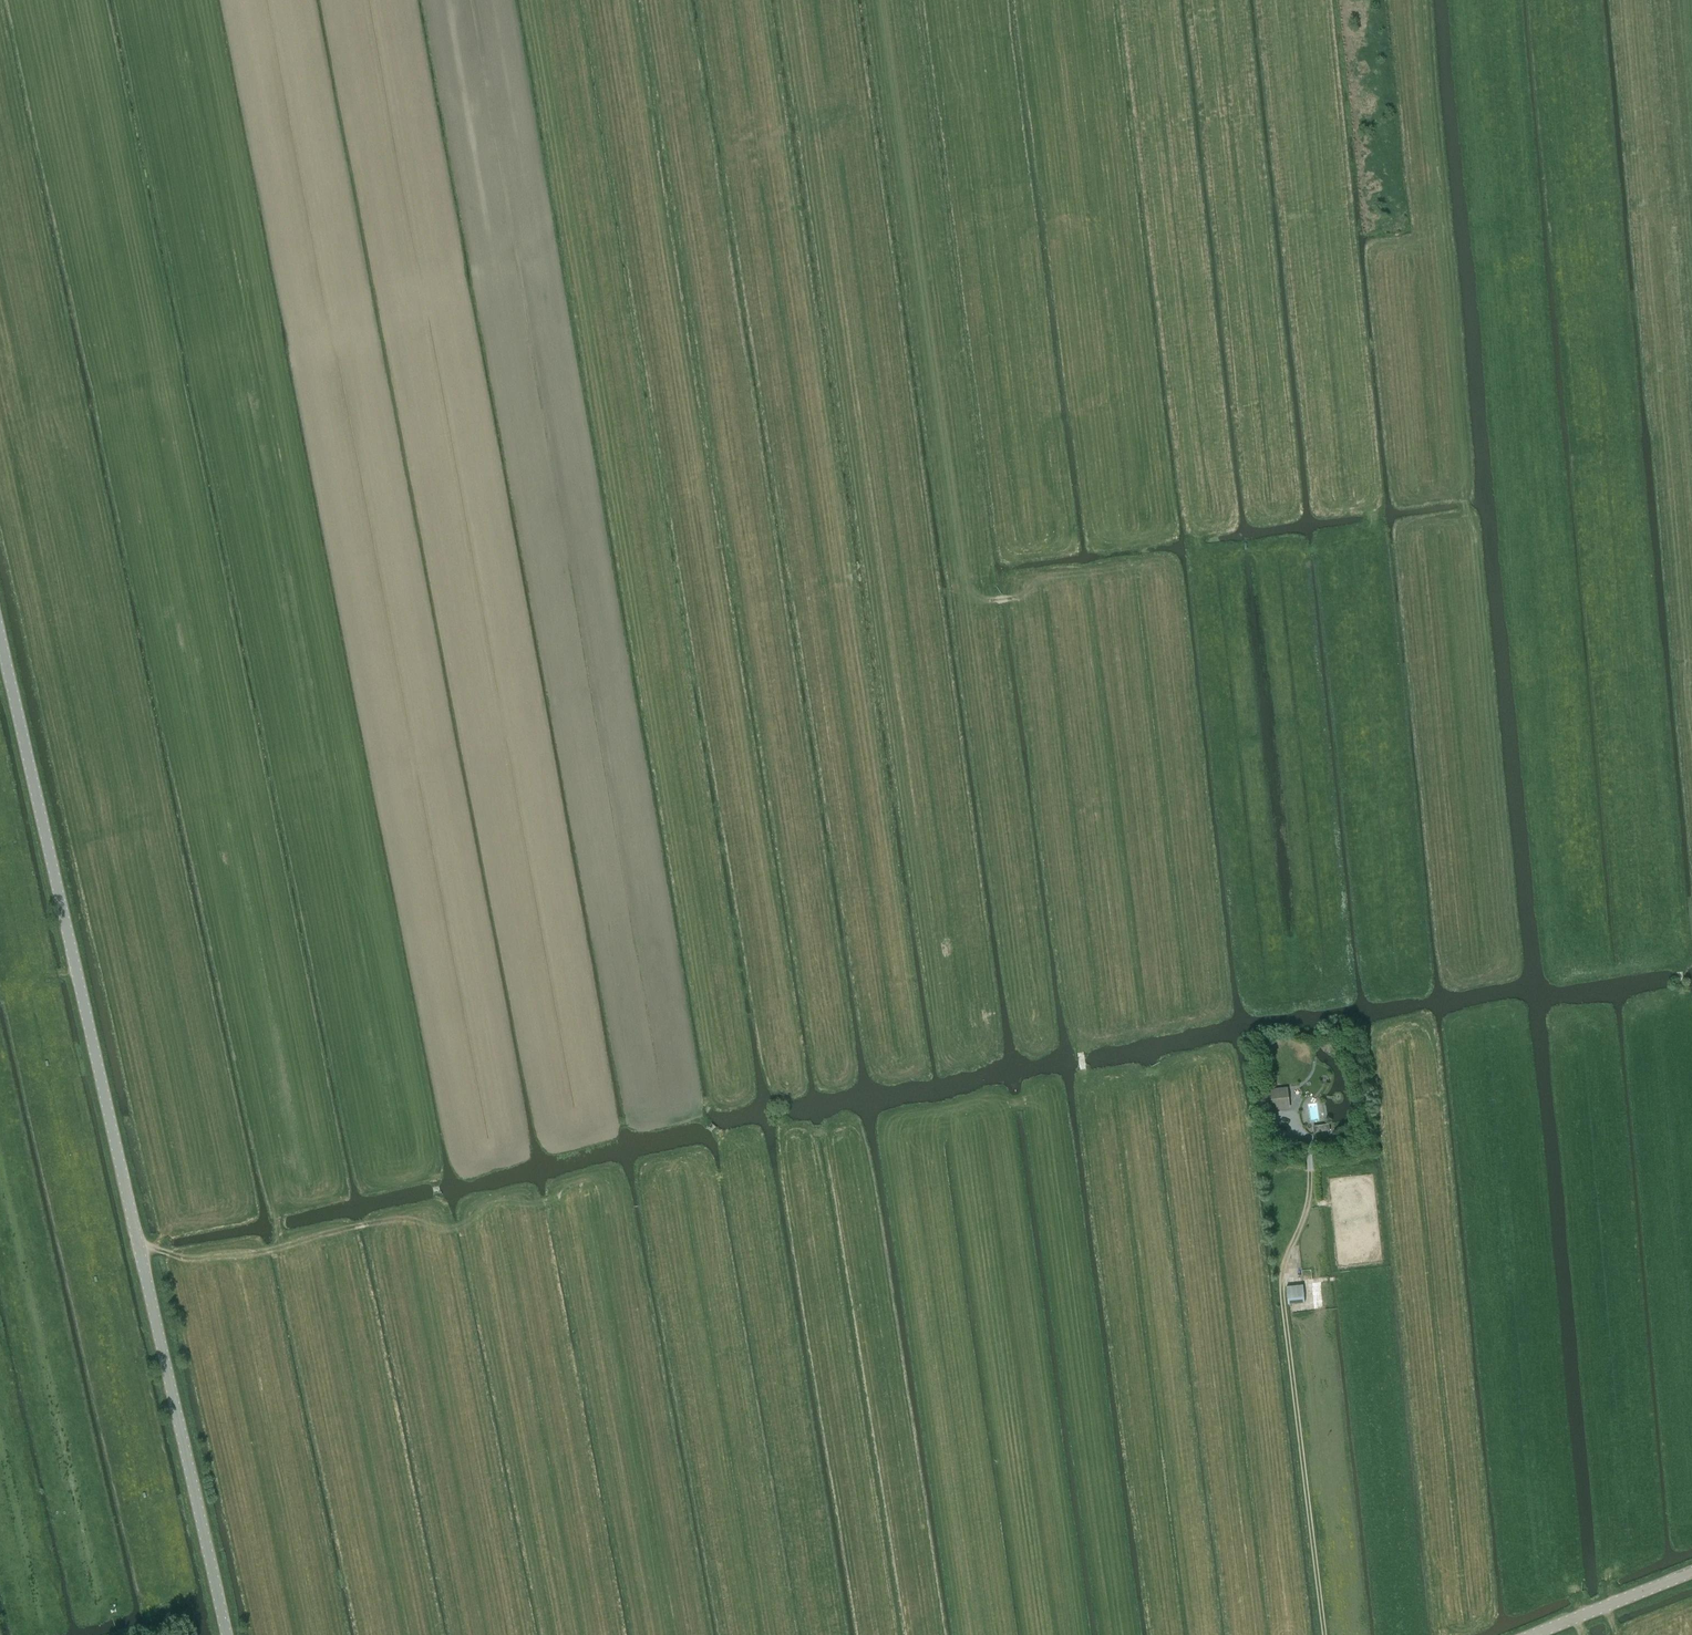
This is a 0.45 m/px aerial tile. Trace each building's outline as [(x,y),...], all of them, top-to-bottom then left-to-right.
[(1290,1108),(1289,1098),(1288,1087),(1264,1090),(1267,1115),(1274,1114),(1273,1110),(1290,1108)] [(1267,1119),(1268,1127),(1275,1126),(1274,1118),(1267,1119)] [(1288,1305),(1305,1303),(1303,1285),(1287,1287),(1288,1305)]
